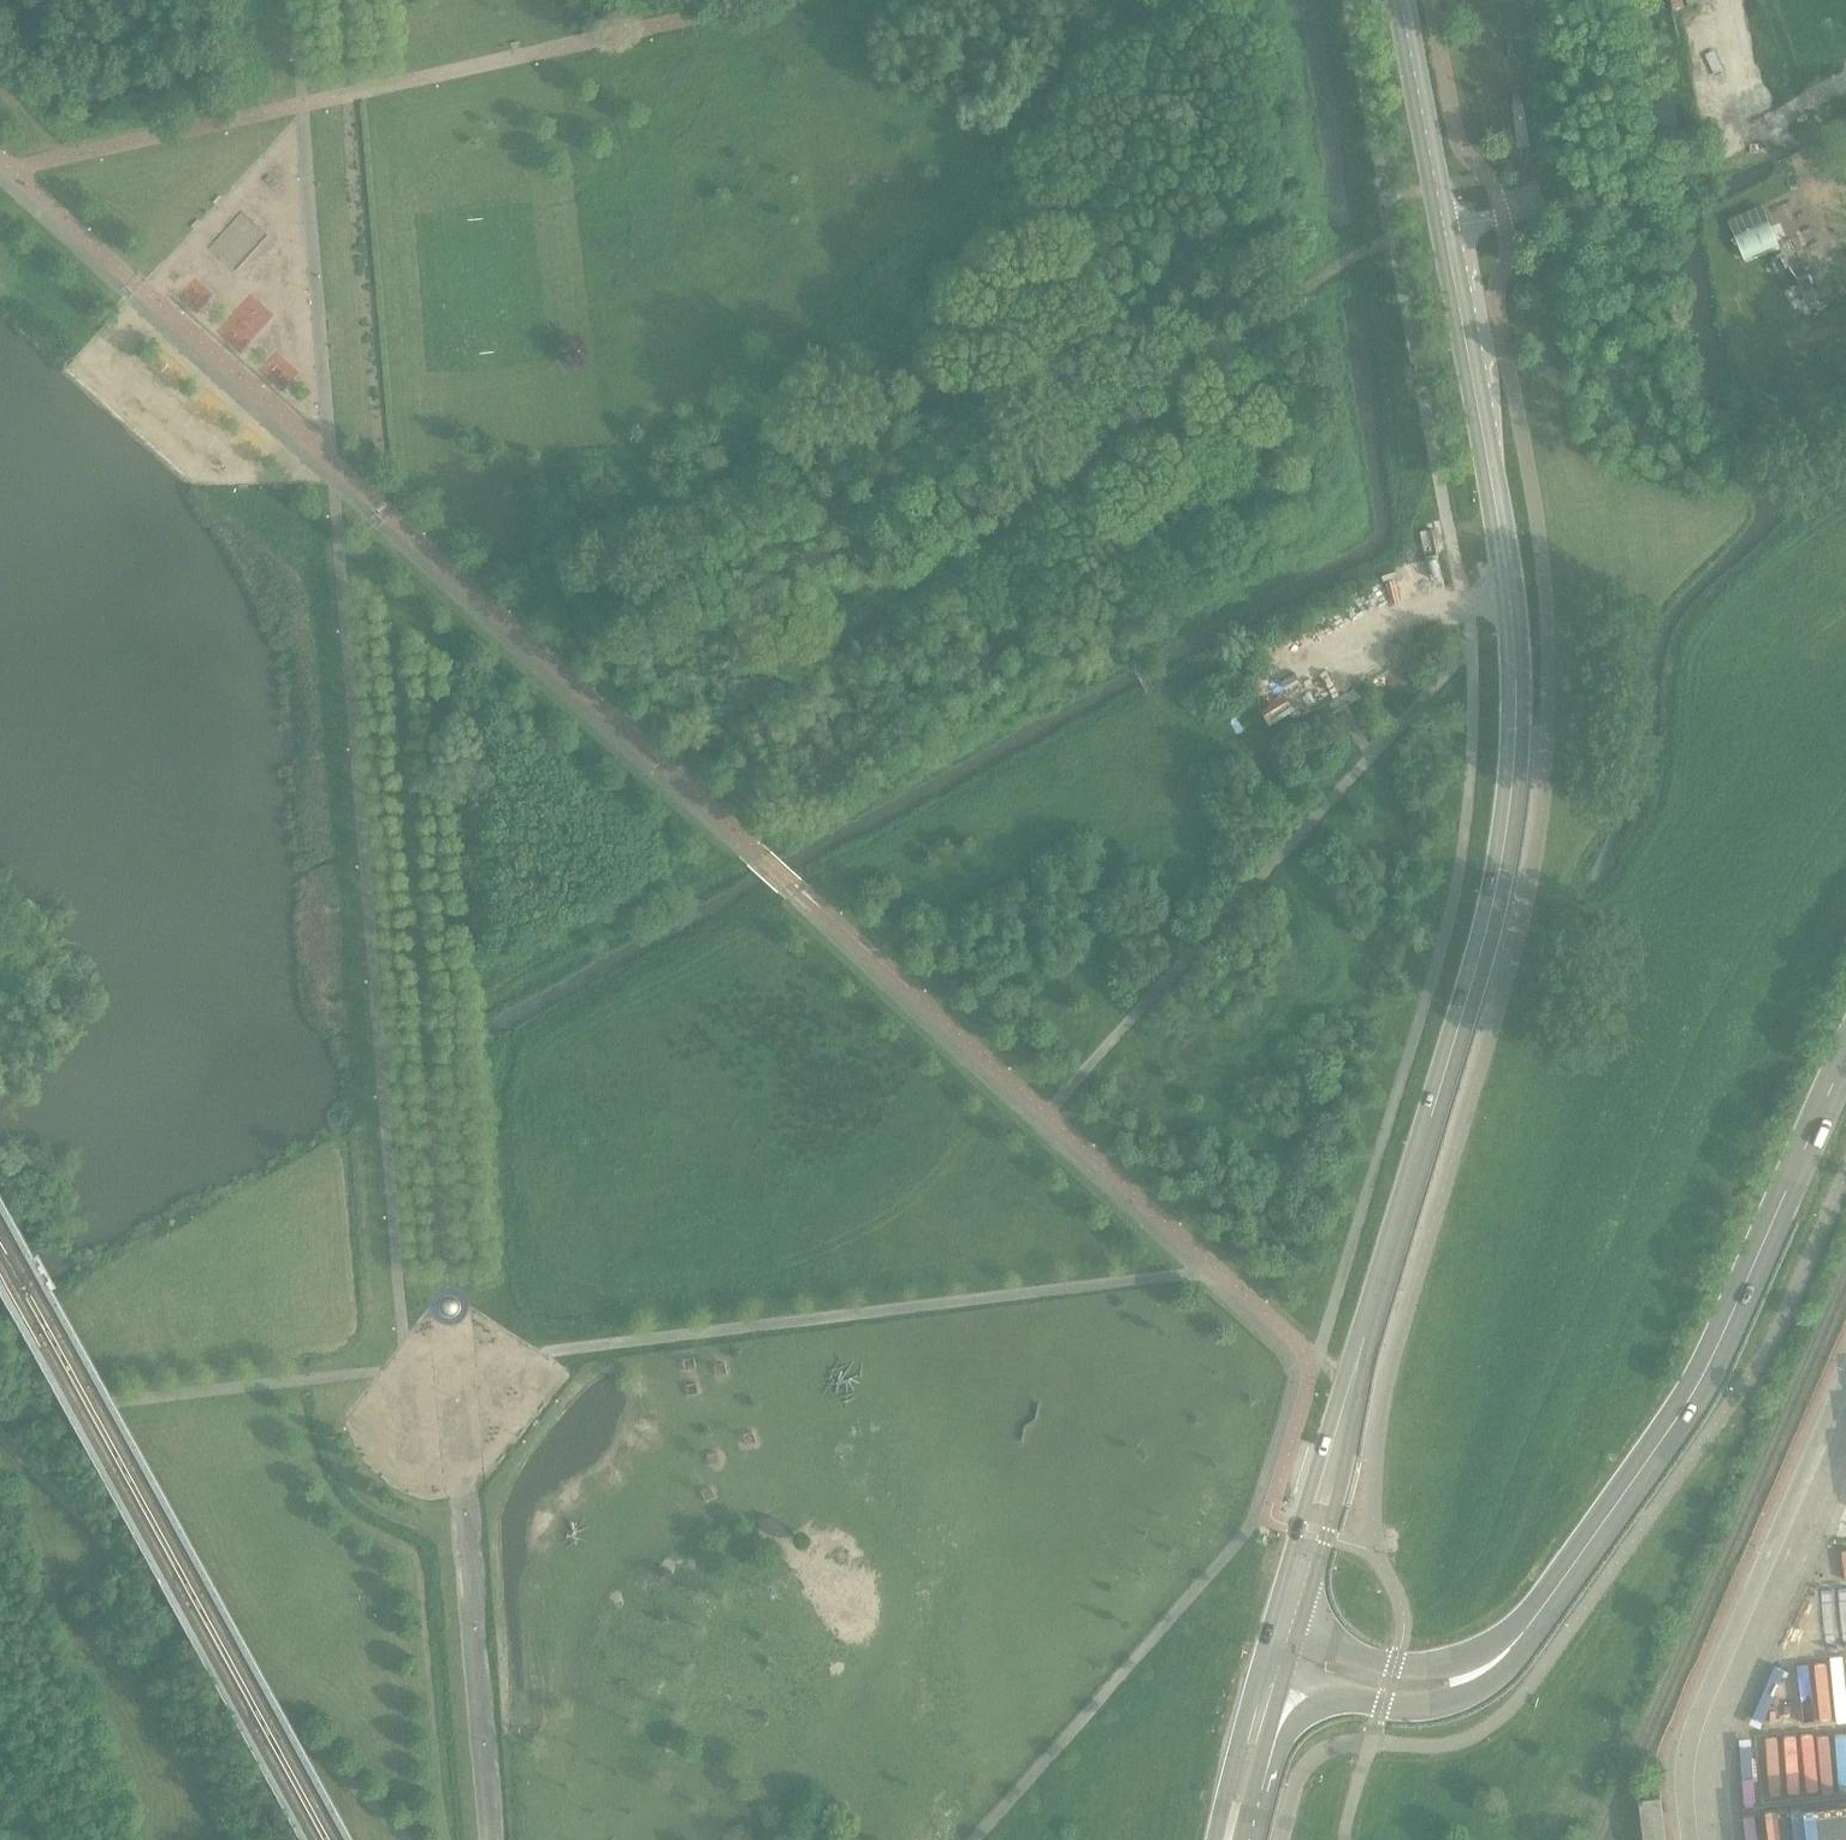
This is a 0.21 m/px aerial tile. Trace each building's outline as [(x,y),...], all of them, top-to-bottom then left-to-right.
[(1769,221),(1735,236),(1744,259),(1778,243),(1769,221)] [(1830,1636),(1831,1690),(1845,1690),(1845,1635),(1830,1636)] [(1764,1774),(1772,1839),(1845,1839),(1845,1811),(1845,1812),(1832,1806),(1829,1777),(1845,1770),(1845,1764),(1764,1774)]
